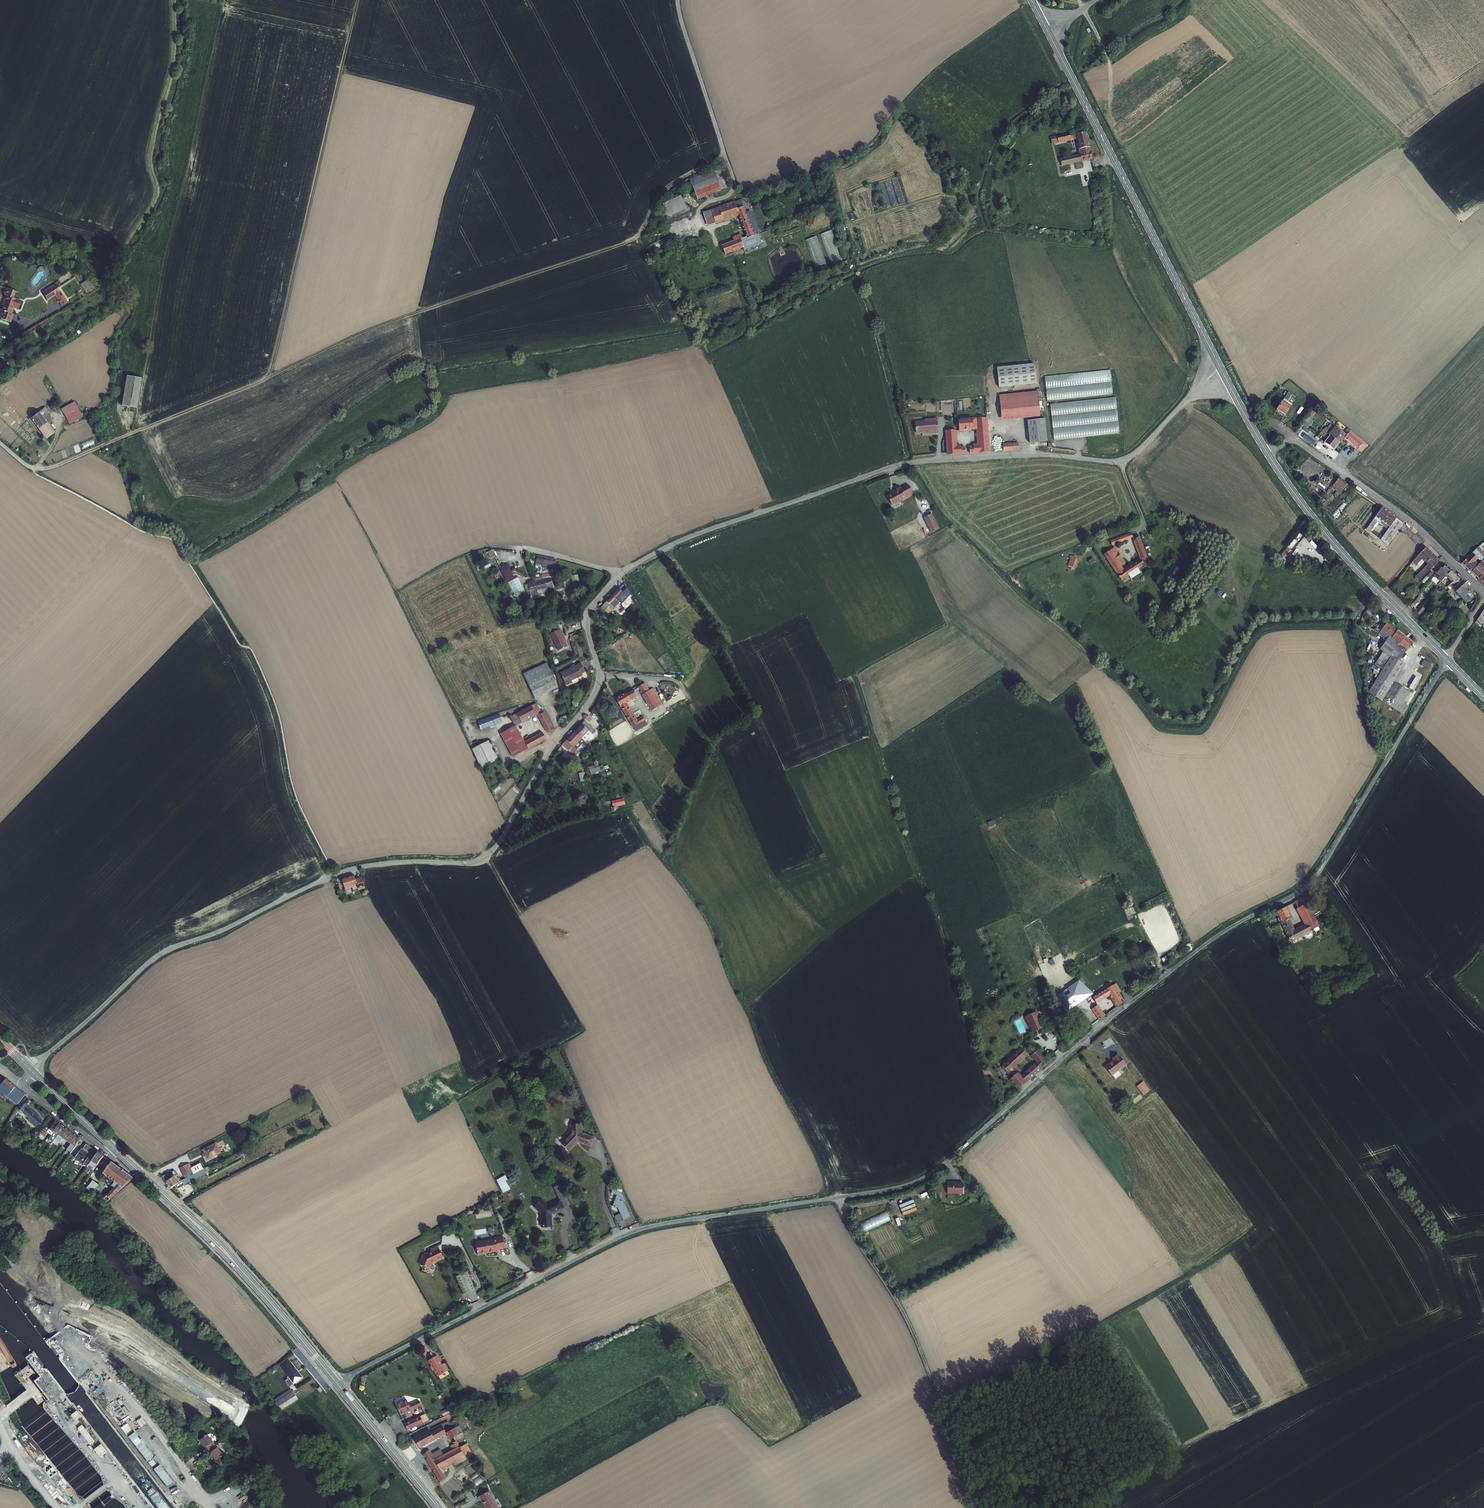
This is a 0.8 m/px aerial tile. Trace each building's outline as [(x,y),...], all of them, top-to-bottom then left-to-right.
[(1081,150),(1087,149),(1083,134),(1073,137),(1076,151),(1081,150)] [(1071,142),(1070,137),(1051,142),(1052,145),(1052,146),(1071,142)] [(1059,162),(1060,168),(1086,162),(1089,161),(1087,153),(1082,154),(1077,155),(1078,158),(1059,162)] [(688,180),(689,183),(721,172),(720,169),(688,180)] [(721,172),(689,183),(695,201),(727,189),(721,172)] [(679,197),(658,206),(663,218),(684,209),(679,197)] [(701,216),(702,218),(717,213),(717,211),(732,205),(733,208),(739,206),(737,202),(701,216)] [(702,218),(706,228),(738,216),(747,240),(756,236),(747,213),(742,215),(739,206),(733,208),(732,205),(717,211),(717,213),(702,218)] [(823,233),(832,263),(842,260),(833,230),(823,233)] [(721,247),(724,255),(741,248),(738,240),(740,239),(739,235),(731,239),(732,242),(721,247)] [(807,239),(816,267),(828,263),(819,235),(807,239)] [(86,293),(80,284),(79,285),(86,296),(97,289),(90,278),(84,282),(88,288),(91,286),(93,289),(86,293)] [(84,282),(80,284),(86,293),(93,289),(91,286),(88,288),(84,282)] [(42,292),(47,300),(55,295),(62,305),(67,302),(55,284),(42,292)] [(0,316),(0,319),(10,322),(13,314),(12,314),(14,308),(18,309),(21,301),(15,299),(18,293),(5,288),(3,294),(6,296),(1,310),(2,311),(0,316)] [(1036,363),(996,365),(997,386),(1037,384),(1036,363)] [(1044,380),(1047,404),(1112,396),(1109,372),(1044,380)] [(137,409),(142,379),(127,377),(122,407),(137,409)] [(1274,412),(1282,418),(1291,406),(1286,402),(1290,396),(1286,394),(1274,412)] [(1112,398),(1048,406),(1052,442),(1117,435),(1112,398)] [(1037,400),(998,401),(999,421),(1037,420),(1037,400)] [(61,409),(67,421),(81,413),(74,402),(61,409)] [(52,422),(47,415),(49,413),(44,407),(30,418),(39,428),(46,439),(54,433),(48,424),(52,422)] [(1311,409),(1306,416),(1309,419),(1314,412),(1311,409)] [(1303,429),(1309,419),(1306,416),(1299,426),(1303,429)] [(936,434),(934,419),(925,420),(925,422),(922,422),(912,423),(913,434),(927,433),(927,434),(936,434)] [(966,449),(966,455),(986,454),(983,420),(972,420),(971,419),(956,420),(956,432),(973,431),(974,447),(969,447),(969,449),(966,449)] [(1298,436),(1303,429),(1299,426),(1294,433),(1298,436)] [(1334,428),(1328,436),(1338,443),(1342,437),(1344,435),(1338,431),(1334,428)] [(1338,443),(1328,436),(1325,433),(1322,430),(1320,433),(1323,434),(1321,436),(1326,440),(1323,444),(1333,450),(1338,443)] [(1361,453),(1368,446),(1349,431),(1347,433),(1362,444),(1357,450),(1360,452),(1361,453)] [(939,445),(940,457),(941,456),(945,456),(962,455),(962,449),(957,449),(957,447),(952,447),(950,432),(944,432),(942,433),(943,445),(942,445),(939,445)] [(1302,437),(1313,445),(1317,441),(1306,433),(1302,437)] [(1346,434),(1344,439),(1357,450),(1362,444),(1347,433),(1346,434)] [(88,440),(89,444),(85,445),(85,447),(95,444),(93,439),(88,440)] [(1342,492),(1347,486),(1345,484),(1348,481),(1341,476),(1335,483),(1338,486),(1337,487),(1342,492)] [(894,490),(887,494),(891,503),(906,495),(905,494),(912,490),(908,482),(901,486),(900,484),(893,488),(894,490)] [(1391,538),(1403,523),(1397,519),(1398,517),(1384,506),(1377,516),(1390,526),(1389,528),(1380,539),(1386,544),(1391,538)] [(931,531),(939,527),(933,512),(924,516),(931,531)] [(1375,518),(1378,521),(1389,528),(1390,526),(1377,516),(1375,518)] [(1375,518),(1367,528),(1370,531),(1378,521),(1375,518)] [(1131,532),(1111,539),(1112,544),(1132,536),(1131,532)] [(1141,559),(1146,555),(1139,537),(1139,536),(1135,540),(1141,559)] [(1116,546),(1110,550),(1114,556),(1120,552),(1116,546)] [(1440,560),(1427,546),(1420,554),(1415,560),(1418,562),(1423,557),(1427,561),(1414,574),(1420,580),(1440,560)] [(1287,560),(1293,551),(1288,547),(1281,555),(1287,560)] [(1466,559),(1461,563),(1477,579),(1483,572),(1483,571),(1483,558),(1476,565),(1472,562),(1480,554),(1476,549),(1466,559)] [(1118,574),(1124,570),(1114,556),(1110,550),(1104,553),(1118,574)] [(1068,565),(1073,567),(1077,557),(1072,555),(1068,565)] [(1141,559),(1144,564),(1149,560),(1146,555),(1141,559)] [(554,563),(536,559),(534,569),(552,573),(554,563)] [(1129,574),(1132,578),(1140,572),(1137,569),(1144,564),(1141,559),(1124,570),(1127,575),(1129,574)] [(1454,570),(1447,563),(1440,571),(1446,577),(1449,575),(1454,570)] [(1175,564),(1166,575),(1172,580),(1182,569),(1175,564)] [(507,567),(500,571),(505,582),(512,579),(507,567)] [(1121,579),(1127,575),(1124,570),(1118,574),(1121,579)] [(1449,587),(1453,590),(1455,588),(1463,579),(1454,570),(1449,575),(1455,582),(1449,587)] [(1459,592),(1464,597),(1472,588),(1463,579),(1455,588),(1459,592)] [(532,583),(527,585),(530,595),(536,593),(537,597),(548,594),(547,590),(551,589),(549,581),(543,582),(533,585),(532,583)] [(618,601),(619,602),(627,593),(623,590),(626,588),(622,584),(612,595),(618,601)] [(1467,600),(1475,591),(1472,588),(1464,597),(1467,600)] [(612,595),(603,604),(608,609),(609,610),(612,607),(613,608),(618,603),(619,602),(618,601),(612,595)] [(1411,605),(1413,608),(1421,598),(1419,596),(1411,605)] [(603,604),(600,606),(606,613),(609,610),(608,609),(603,604)] [(1417,613),(1420,615),(1425,609),(1423,606),(1417,613)] [(1382,631),(1385,634),(1391,625),(1388,623),(1382,631)] [(1387,635),(1399,644),(1406,636),(1391,625),(1385,634),(1384,635),(1386,637),(1387,635)] [(564,640),(561,631),(553,634),(551,629),(549,630),(557,652),(567,649),(563,640),(564,640)] [(1399,661),(1412,643),(1406,636),(1399,644),(1387,635),(1386,637),(1384,635),(1385,634),(1382,631),(1380,635),(1387,640),(1380,649),(1383,652),(1374,666),(1382,671),(1391,656),(1399,661)] [(1400,672),(1404,665),(1399,661),(1391,656),(1382,671),(1368,692),(1403,714),(1409,706),(1406,704),(1412,694),(1397,684),(1403,674),(1400,672)] [(1429,668),(1432,662),(1424,659),(1422,665),(1429,668)] [(521,673),(528,687),(550,677),(544,662),(521,673)] [(580,665),(560,675),(566,687),(572,683),(571,682),(582,677),(581,675),(579,671),(582,669),(580,665)] [(550,677),(528,687),(527,688),(532,699),(557,687),(552,676),(550,677)] [(644,682),(637,686),(651,707),(657,703),(652,694),(649,690),(644,682)] [(626,692),(616,698),(627,717),(632,725),(643,718),(644,717),(642,715),(635,719),(625,701),(630,698),(636,694),(633,688),(626,692)] [(662,700),(656,691),(652,694),(657,703),(662,700)] [(534,706),(516,717),(521,725),(534,717),(536,718),(546,735),(552,732),(540,712),(538,713),(534,706)] [(497,717),(477,726),(480,733),(500,724),(497,717)] [(512,761),(545,741),(541,734),(523,744),(514,729),(515,728),(521,725),(516,717),(506,722),(511,731),(499,738),(512,761)] [(643,718),(632,725),(635,730),(646,723),(643,718)] [(574,731),(581,737),(590,744),(591,743),(586,738),(595,728),(591,725),(584,719),(581,722),(574,731)] [(574,746),(581,737),(574,731),(567,740),(574,746)] [(574,746),(567,740),(563,744),(576,756),(580,751),(574,746)] [(488,744),(473,752),(482,771),(497,763),(488,744)] [(596,764),(589,767),(592,774),(599,772),(596,764)] [(614,807),(626,804),(624,797),(612,801),(614,807)] [(364,886),(361,876),(354,878),(353,874),(341,878),(345,888),(351,886),(353,890),(364,886)] [(1286,906),(1276,911),(1292,941),(1319,927),(1304,895),(1294,902),(1306,923),(1296,929),(1290,917),(1292,916),(1286,906)] [(1079,980),(1061,991),(1071,1008),(1089,997),(1079,980)] [(1087,1002),(1101,1021),(1105,1017),(1096,1004),(1108,996),(1118,1007),(1124,1002),(1118,995),(1121,992),(1118,989),(1114,983),(1087,1002)] [(1031,1032),(1043,1027),(1036,1010),(1024,1015),(1031,1032)] [(1011,1081),(1020,1090),(1027,1083),(1019,1073),(1018,1074),(1013,1069),(1027,1055),(1022,1050),(1011,1060),(1010,1059),(1004,1064),(1006,1066),(1003,1068),(1008,1073),(1009,1073),(1009,1074),(1008,1074),(1013,1079),(1011,1081)] [(1037,1052),(1035,1054),(1039,1058),(1045,1065),(1048,1062),(1037,1051),(1037,1052)] [(1026,1074),(1031,1079),(1032,1079),(1040,1070),(1041,1070),(1040,1069),(1042,1067),(1045,1065),(1039,1058),(1035,1054),(1037,1052),(1032,1056),(1038,1063),(1036,1065),(1036,1064),(1026,1074)] [(1114,1062),(1121,1071),(1128,1065),(1119,1055),(1114,1059),(1115,1060),(1114,1062)] [(1114,1062),(1106,1068),(1113,1077),(1121,1071),(1114,1062)] [(6,1079),(0,1087),(0,1089),(0,1090),(0,1092),(3,1094),(4,1093),(18,1104),(25,1095),(6,1079)] [(1143,1080),(1136,1086),(1144,1095),(1150,1090),(1143,1080)] [(20,1110),(19,1111),(22,1113),(23,1112),(30,1118),(34,1121),(39,1117),(40,1116),(23,1101),(18,1108),(20,1110)] [(43,1120),(39,1117),(34,1121),(30,1118),(28,1120),(37,1127),(43,1120)] [(51,1127),(48,1124),(44,1129),(51,1135),(60,1124),(55,1120),(51,1127)] [(51,1135),(56,1138),(64,1127),(60,1124),(51,1135)] [(572,1125),(573,1134),(564,1143),(571,1150),(579,1142),(582,1141),(592,1145),(595,1138),(583,1132),(582,1125),(572,1125)] [(64,1127),(56,1138),(60,1141),(68,1130),(64,1127)] [(68,1130),(60,1141),(64,1145),(73,1133),(68,1130)] [(64,1145),(68,1147),(77,1136),(73,1133),(64,1145)] [(66,1151),(70,1154),(81,1139),(77,1136),(68,1147),(66,1151)] [(214,1143),(201,1150),(206,1159),(219,1152),(214,1143)] [(89,1165),(94,1157),(82,1148),(79,1151),(76,1149),(73,1153),(77,1155),(75,1157),(83,1163),(84,1165),(85,1165),(87,1167),(89,1165)] [(94,1157),(89,1165),(93,1168),(92,1169),(93,1170),(104,1156),(98,1152),(94,1157)] [(84,1165),(83,1163),(75,1157),(74,1158),(84,1165)] [(133,1178),(111,1162),(103,1173),(106,1175),(104,1178),(108,1181),(107,1182),(115,1188),(112,1190),(103,1199),(107,1202),(133,1178)] [(184,1175),(190,1172),(186,1166),(179,1169),(183,1176),(184,1175)] [(163,1179),(170,1189),(173,1187),(180,1182),(177,1177),(174,1179),(173,1177),(170,1179),(168,1176),(164,1178),(163,1179)] [(512,1180),(500,1187),(504,1194),(509,1191),(507,1187),(514,1184),(512,1180)] [(98,1185),(93,1181),(87,1188),(92,1193),(98,1185)] [(947,1181),(947,1194),(963,1194),(963,1181),(947,1181)] [(613,1205),(618,1208),(624,1221),(632,1217),(626,1203),(628,1202),(624,1194),(618,1191),(619,1187),(615,1185),(612,1191),(616,1193),(618,1194),(613,1205)] [(492,1198),(495,1207),(500,1205),(496,1196),(492,1198)] [(543,1216),(543,1228),(554,1228),(553,1216),(555,1214),(565,1209),(561,1200),(548,1207),(543,1202),(536,1209),(543,1216)] [(887,1211),(857,1223),(861,1233),(891,1221),(887,1211)] [(493,1239),(476,1241),(478,1252),(494,1249),(494,1250),(503,1249),(501,1238),(493,1240),(493,1239)] [(432,1263),(443,1258),(438,1246),(431,1249),(432,1251),(427,1255),(427,1254),(424,1256),(423,1256),(420,1265),(430,1268),(432,1263)] [(458,1278),(466,1295),(477,1290),(469,1273),(458,1278)] [(431,1361),(434,1367),(433,1368),(435,1371),(436,1371),(440,1377),(451,1370),(447,1363),(444,1365),(439,1357),(431,1361)] [(287,1359),(279,1365),(288,1377),(287,1378),(288,1379),(285,1381),(289,1387),(302,1378),(287,1359)] [(282,1410),(298,1399),(291,1389),(274,1400),(282,1410)] [(401,1412),(404,1420),(405,1421),(408,1419),(405,1415),(424,1406),(421,1400),(411,1405),(409,1400),(397,1406),(401,1412)] [(70,1414),(74,1420),(81,1415),(76,1409),(70,1414)] [(427,1414),(406,1424),(409,1431),(431,1421),(427,1414)] [(42,1435),(35,1440),(77,1493),(77,1490),(72,1483),(72,1480),(84,1471),(88,1475),(88,1472),(89,1474),(89,1476),(91,1479),(91,1482),(94,1482),(95,1484),(99,1484),(101,1483),(101,1479),(58,1425),(54,1425),(54,1428),(53,1426),(51,1428),(49,1428),(48,1432),(45,1435),(42,1435)] [(91,1444),(95,1441),(82,1425),(77,1428),(91,1444)] [(430,1429),(415,1438),(421,1448),(448,1433),(443,1425),(432,1432),(430,1429)] [(452,1439),(456,1436),(460,1434),(456,1428),(449,1433),(452,1439)] [(203,1438),(200,1441),(206,1448),(213,1442),(208,1435),(203,1438)] [(462,1447),(459,1442),(455,1444),(458,1449),(445,1457),(436,1462),(432,1456),(430,1451),(425,1455),(439,1477),(444,1474),(449,1471),(447,1466),(454,1462),(456,1467),(469,1459),(466,1455),(462,1447)] [(101,1444),(94,1449),(100,1457),(107,1452),(101,1444)] [(467,1445),(462,1447),(466,1455),(471,1453),(467,1445)] [(216,1461),(223,1455),(217,1448),(210,1453),(216,1461)] [(441,1451),(432,1456),(436,1462),(445,1457),(441,1451)] [(469,1483),(473,1489),(483,1482),(479,1476),(469,1483)] [(481,1498),(484,1502),(485,1502),(488,1507),(501,1507),(492,1492),(481,1498)]
